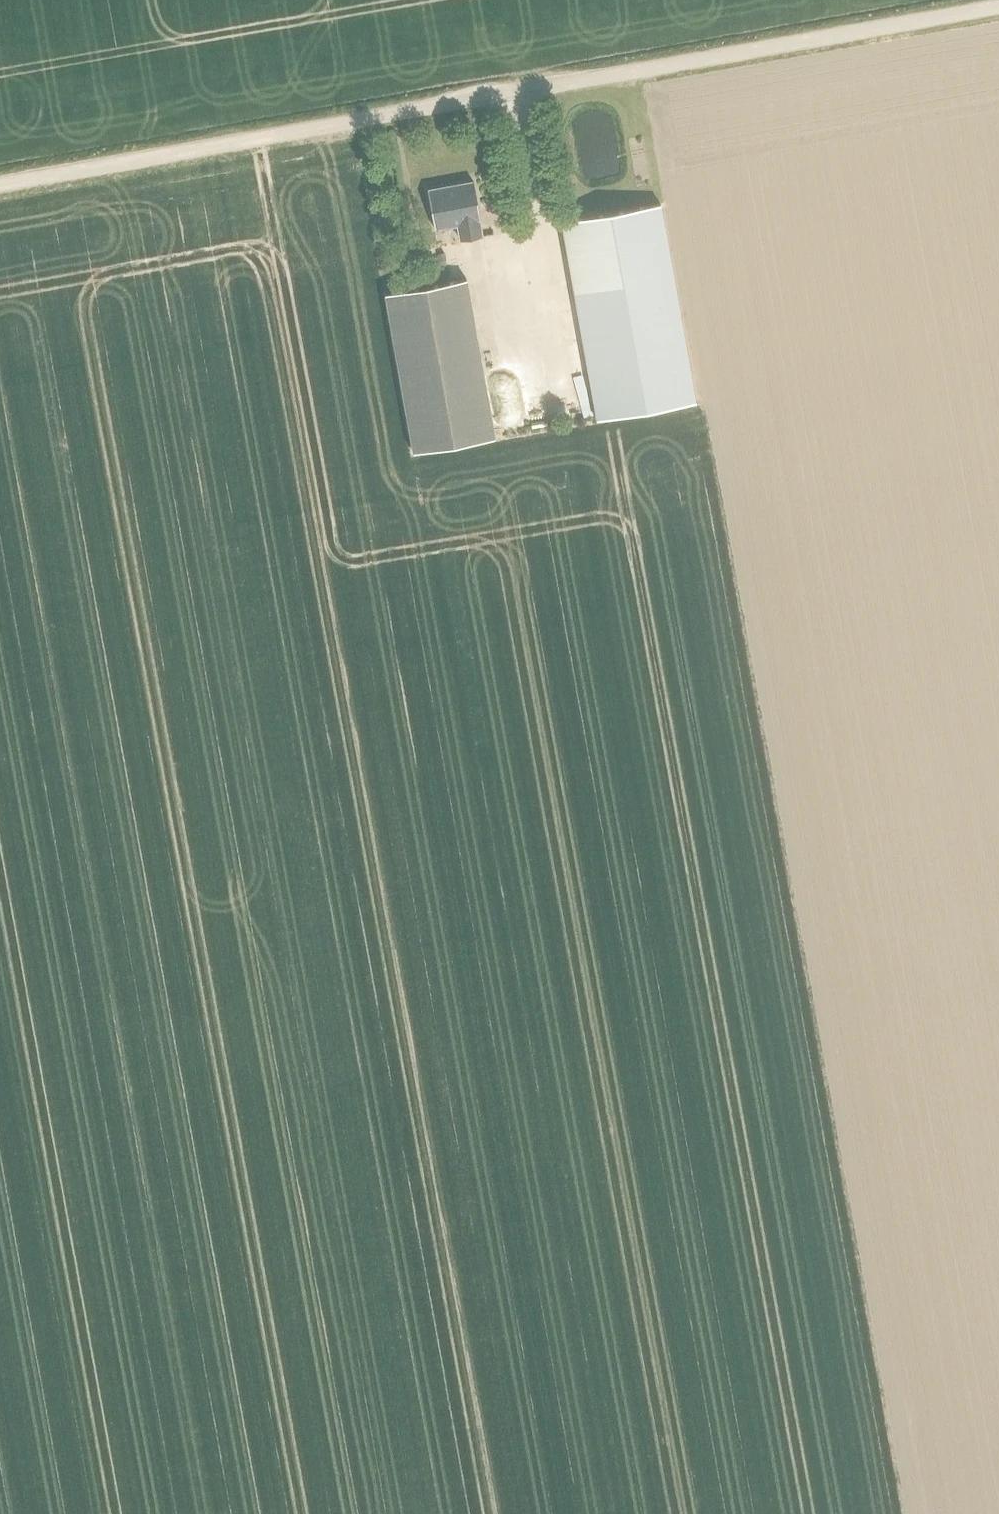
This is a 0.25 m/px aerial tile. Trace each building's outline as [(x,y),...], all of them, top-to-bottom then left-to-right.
[(474,182),(428,191),(435,230),(458,225),(461,241),(482,237),(479,221),(481,221),(474,182)] [(661,204),(584,218),(562,222),(598,420),(697,402),(661,204)] [(466,280),(385,294),(413,453),(494,439),(466,280)]
